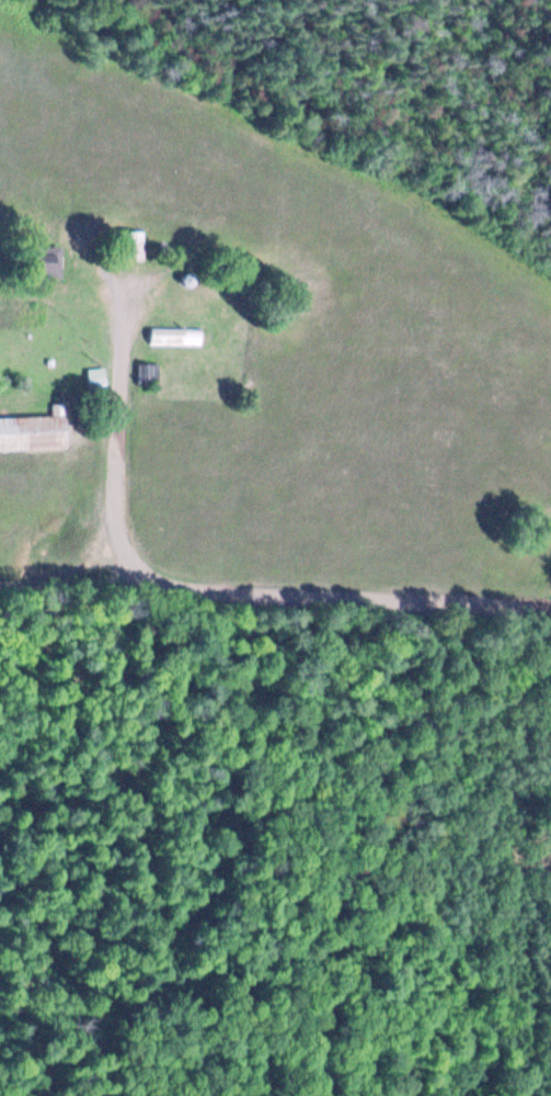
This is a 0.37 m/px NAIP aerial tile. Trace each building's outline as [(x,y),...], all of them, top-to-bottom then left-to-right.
[(140,231),(119,231),(119,261),(140,261),(140,231)] [(58,278),(58,245),(30,245),(30,278),(58,278)] [(199,328),(148,328),(148,346),(199,346),(199,328)] [(102,381),(101,368),(87,370),(88,383),(102,381)] [(66,448),(65,404),(51,404),(52,416),(0,417),(0,450),(66,448)]
